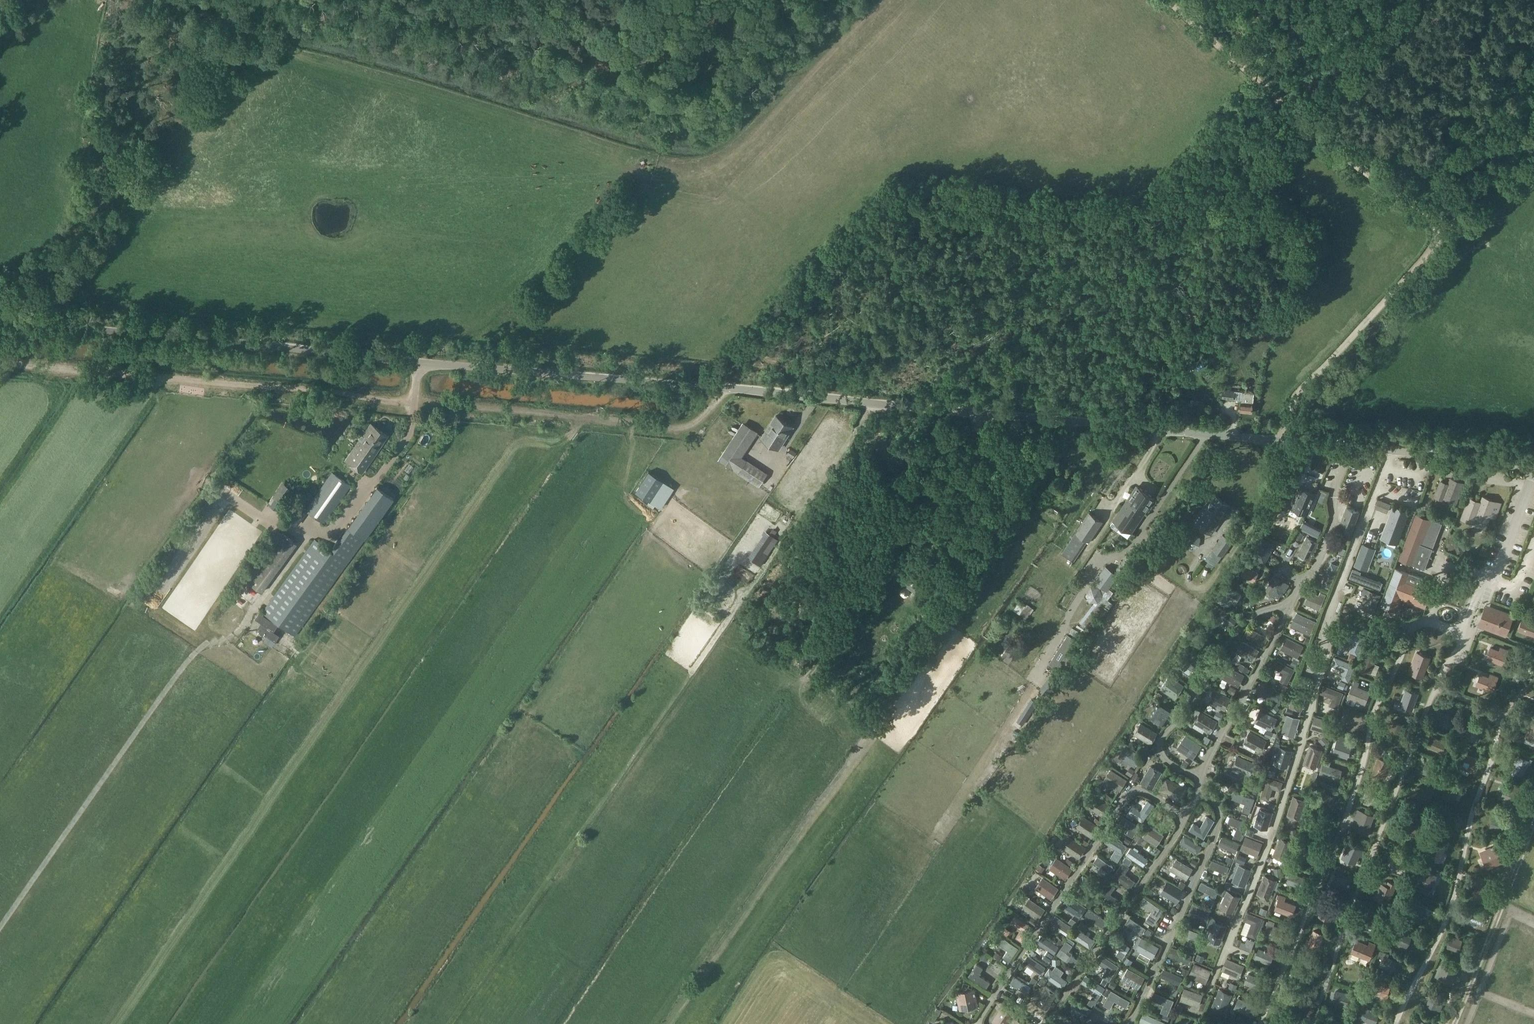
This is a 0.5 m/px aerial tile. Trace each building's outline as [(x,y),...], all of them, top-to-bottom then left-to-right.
[(1223,390),(1222,398),(1234,400),(1235,391),(1223,390)] [(1235,391),(1234,400),(1241,400),(1240,411),(1253,412),(1254,397),(1255,393),(1251,392),(1245,392),(1235,391)] [(779,447),(793,425),(777,414),(763,437),(779,447)] [(344,461),(363,473),(389,435),(371,422),(365,430),(355,422),(351,428),(361,434),(358,438),(359,439),(344,461)] [(741,455),(757,431),(745,423),(721,460),(759,485),(767,472),(741,455)] [(298,503),(288,518),(298,525),(308,511),(324,523),(351,485),(332,471),(306,508),(298,503)] [(648,472),(634,491),(648,501),(662,481),(648,472)] [(1434,496),(1444,499),(1445,497),(1455,501),(1462,482),(1451,478),(1449,483),(1440,480),(1434,496)] [(268,503),(278,510),(293,488),(282,482),(268,503)] [(1128,500),(1127,499),(1122,506),(1131,512),(1136,506),(1143,511),(1153,497),(1137,486),(1128,500)] [(1279,508),(1287,512),(1289,506),(1307,513),(1308,511),(1309,512),(1309,511),(1316,493),(1300,486),(1295,498),(1285,494),(1279,508)] [(315,540),(278,591),(262,612),(295,636),(364,540),(395,499),(378,487),(330,551),(315,540)] [(1209,505),(1206,503),(1194,521),(1212,533),(1223,516),(1221,515),(1229,504),(1216,495),(1209,505)] [(1469,497),(1461,518),(1473,523),(1476,516),(1488,521),(1490,515),(1494,517),(1499,504),(1494,502),(1494,500),(1482,496),(1480,501),(1469,497)] [(1379,498),(1375,508),(1388,513),(1392,503),(1379,498)] [(1396,542),(1409,510),(1394,504),(1381,536),(1396,542)] [(1360,510),(1348,505),(1340,525),(1352,530),(1360,510)] [(1131,512),(1122,506),(1113,519),(1131,532),(1145,512),(1143,511),(1136,506),(1131,512)] [(1067,546),(1068,547),(1063,553),(1075,561),(1080,552),(1076,549),(1075,551),(1074,550),(1076,546),(1078,548),(1084,538),(1089,541),(1102,521),(1089,512),(1067,546)] [(1415,513),(1398,558),(1424,567),(1441,522),(1415,513)] [(1315,525),(1311,534),(1318,537),(1322,528),(1315,525)] [(1223,535),(1206,559),(1208,561),(1215,565),(1216,566),(1239,531),(1231,526),(1225,536),(1223,535)] [(1195,531),(1188,535),(1187,543),(1194,548),(1201,545),(1202,536),(1195,531)] [(1453,535),(1446,537),(1450,550),(1456,548),(1458,553),(1464,551),(1458,531),(1452,533),(1453,535)] [(296,544),(281,533),(246,581),(261,592),(296,544)] [(767,533),(750,558),(761,566),(768,555),(763,552),(768,545),(773,548),(778,540),(773,537),(774,537),(767,533)] [(1263,537),(1256,549),(1252,557),(1266,564),(1274,549),(1272,548),(1274,543),(1263,537)] [(1307,537),(1299,554),(1310,559),(1318,543),(1307,537)] [(1363,544),(1356,562),(1370,567),(1377,549),(1363,544)] [(1115,571),(1121,575),(1131,562),(1125,557),(1115,571)] [(1208,561),(1206,565),(1212,569),(1215,565),(1208,561)] [(1338,566),(1331,563),(1323,585),(1329,588),(1338,566)] [(1105,566),(1095,581),(1108,590),(1118,575),(1105,566)] [(1246,566),(1241,575),(1254,582),(1258,574),(1246,566)] [(1395,567),(1381,604),(1395,610),(1402,592),(1423,600),(1427,588),(1426,588),(1428,580),(1409,573),(1395,567)] [(1353,568),(1349,578),(1358,581),(1361,571),(1353,568)] [(1289,584),(1275,575),(1264,592),(1271,597),(1277,587),(1285,591),(1289,584)] [(1450,578),(1447,587),(1456,589),(1458,583),(1454,582),(1454,580),(1450,578)] [(1376,580),(1373,587),(1380,590),(1383,582),(1376,580)] [(248,587),(235,605),(241,610),(254,591),(248,587)] [(1091,587),(1087,594),(1090,601),(1099,602),(1103,595),(1100,588),(1091,587)] [(1231,588),(1226,597),(1221,594),(1217,600),(1228,607),(1232,601),(1236,604),(1241,595),(1231,588)] [(1369,588),(1362,607),(1373,612),(1381,593),(1369,588)] [(1319,596),(1311,592),(1306,603),(1319,609),(1326,594),(1320,592),(1319,596)] [(1015,610),(1026,618),(1030,612),(1032,614),(1035,610),(1028,605),(1027,607),(1020,603),(1015,610)] [(1210,621),(1216,625),(1222,618),(1232,625),(1236,619),(1220,607),(1210,621)] [(1486,619),(1481,617),(1478,624),(1505,634),(1512,614),(1500,609),(1499,612),(1490,609),(1486,619)] [(1297,613),(1291,626),(1310,635),(1316,622),(1297,613)] [(1524,615),(1518,630),(1533,636),(1533,621),(1530,620),(1531,617),(1524,615)] [(260,623),(256,629),(265,635),(262,640),(271,646),(274,641),(278,635),(260,623)] [(1371,626),(1369,630),(1369,632),(1384,638),(1386,632),(1381,630),(1382,626),(1376,623),(1375,624),(1374,624),(1373,626),(1371,626)] [(1245,635),(1263,645),(1267,638),(1249,627),(1245,635)] [(1344,628),(1340,637),(1353,642),(1349,652),(1358,655),(1366,637),(1344,628)] [(1200,635),(1194,644),(1204,650),(1210,642),(1200,635)] [(1068,672),(1079,656),(1077,654),(1080,649),(1073,645),(1077,640),(1072,637),(1062,652),(1067,655),(1059,666),(1068,672)] [(1287,638),(1281,648),(1298,657),(1303,646),(1287,638)] [(1259,650),(1243,641),(1237,652),(1253,661),(1259,650)] [(1500,650),(1490,646),(1486,659),(1504,665),(1509,650),(1501,647),(1500,650)] [(1416,652),(1409,673),(1424,678),(1431,657),(1416,652)] [(1359,668),(1358,670),(1365,673),(1366,671),(1367,670),(1372,672),(1375,664),(1377,657),(1364,653),(1359,668)] [(1332,665),(1344,669),(1340,677),(1348,680),(1354,665),(1335,657),(1332,665)] [(1184,658),(1179,667),(1189,674),(1194,665),(1184,658)] [(1273,667),(1284,673),(1280,680),(1287,684),(1295,669),(1277,660),(1273,667)] [(1514,664),(1510,674),(1525,679),(1528,669),(1514,664)] [(1223,677),(1239,686),(1244,675),(1228,667),(1223,677)] [(1489,674),(1488,677),(1480,674),(1476,686),(1492,692),(1497,677),(1489,674)] [(1169,676),(1161,688),(1175,698),(1184,686),(1169,676)] [(1261,684),(1257,691),(1279,701),(1283,694),(1261,684)] [(1352,684),(1347,698),(1365,705),(1370,691),(1352,684)] [(1321,693),(1333,698),(1330,705),(1337,708),(1343,693),(1324,685),(1321,693)] [(1407,688),(1401,707),(1414,711),(1420,693),(1407,688)] [(1294,689),(1289,706),(1302,710),(1307,693),(1294,689)] [(1230,698),(1214,690),(1208,701),(1225,709),(1230,698)] [(1016,721),(1022,725),(1037,703),(1031,699),(1016,721)] [(1160,702),(1151,717),(1163,724),(1172,710),(1160,702)] [(1278,719),(1261,711),(1256,722),(1273,730),(1278,719)] [(1195,722),(1210,732),(1217,721),(1201,712),(1195,722)] [(1438,723),(1451,729),(1455,718),(1443,712),(1438,723)] [(1300,718),(1287,714),(1282,733),(1294,736),(1296,731),(1297,732),(1298,729),(1297,729),(1300,718)] [(1333,722),(1316,717),(1312,728),(1329,734),(1333,722)] [(1532,718),(1525,737),(1533,741),(1533,718),(1532,718)] [(1392,721),(1387,736),(1399,740),(1405,725),(1392,721)] [(1462,736),(1475,742),(1481,727),(1469,722),(1462,736)] [(1141,723),(1135,734),(1151,743),(1157,733),(1141,723)] [(1266,741),(1250,732),(1244,742),(1260,751),(1266,741)] [(1338,736),(1332,752),(1348,757),(1353,741),(1345,739),(1346,736),(1339,734),(1338,736)] [(1186,736),(1178,748),(1193,758),(1201,746),(1186,736)] [(1433,736),(1429,747),(1444,753),(1447,746),(1450,748),(1453,740),(1450,739),(1449,740),(1444,738),(1443,740),(1433,736)] [(1324,750),(1311,745),(1306,763),(1319,768),(1324,750)] [(1126,746),(1120,756),(1135,766),(1142,755),(1126,746)] [(1280,746),(1274,763),(1288,767),(1293,751),(1290,750),(1291,748),(1287,746),(1286,748),(1280,746)] [(1371,775),(1386,781),(1394,760),(1380,754),(1371,775)] [(1471,771),(1476,760),(1460,754),(1455,765),(1471,771)] [(1238,756),(1233,767),(1249,775),(1255,764),(1238,756)] [(1518,757),(1513,771),(1524,775),(1529,760),(1518,757)] [(1426,760),(1421,771),(1438,778),(1442,767),(1426,760)] [(1339,783),(1343,772),(1322,764),(1318,775),(1339,783)] [(1151,766),(1142,782),(1152,788),(1162,772),(1151,766)] [(1111,770),(1105,780),(1120,790),(1127,779),(1111,770)] [(1286,781),(1269,776),(1263,797),(1271,800),(1275,788),(1283,790),(1286,781)] [(1165,794),(1169,796),(1169,794),(1180,800),(1186,788),(1166,778),(1160,790),(1166,792),(1165,794)] [(1449,778),(1442,796),(1449,799),(1450,796),(1456,798),(1462,783),(1453,779),(1449,778)] [(1303,794),(1310,796),(1312,789),(1305,787),(1303,794)] [(1414,788),(1409,801),(1426,808),(1431,795),(1414,788)] [(1233,799),(1245,803),(1242,811),(1249,813),(1254,798),(1235,792),(1233,799)] [(1330,810),(1335,799),(1317,793),(1313,803),(1330,810)] [(1095,796),(1089,806),(1104,816),(1111,806),(1095,796)] [(1298,820),(1304,801),(1292,797),(1286,816),(1298,820)] [(1141,811),(1133,806),(1129,812),(1143,821),(1154,805),(1148,801),(1141,811)] [(1360,818),(1356,828),(1367,832),(1373,816),(1359,810),(1357,816),(1360,818)] [(1254,813),(1250,824),(1264,829),(1268,818),(1254,813)] [(1230,815),(1227,822),(1238,827),(1233,838),(1240,841),(1245,830),(1248,823),(1230,815)] [(1424,831),(1416,815),(1407,819),(1409,823),(1407,825),(1408,827),(1404,828),(1408,837),(1417,833),(1418,834),(1424,831)] [(1083,816),(1077,826),(1092,837),(1099,826),(1083,816)] [(1124,816),(1120,822),(1129,828),(1126,833),(1133,837),(1136,832),(1140,826),(1124,816)] [(1201,827),(1194,823),(1190,829),(1204,837),(1214,820),(1207,816),(1201,827)] [(1511,823),(1513,820),(1507,818),(1505,821),(1494,817),(1490,827),(1505,833),(1509,823),(1511,823)] [(1326,823),(1311,819),(1307,829),(1322,834),(1326,823)] [(1153,823),(1150,820),(1140,834),(1156,844),(1163,834),(1151,826),(1153,823)] [(1110,835),(1106,842),(1123,853),(1127,846),(1110,835)] [(1184,836),(1180,842),(1197,853),(1202,846),(1184,836)] [(1070,837),(1063,847),(1078,857),(1085,847),(1070,837)] [(1222,837),(1219,845),(1236,852),(1239,844),(1222,837)] [(1263,843),(1246,837),(1240,850),(1257,857),(1263,843)] [(1281,837),(1273,855),(1285,860),(1293,841),(1281,837)] [(1297,840),(1293,854),(1309,860),(1312,849),(1303,845),(1304,842),(1297,840)] [(1349,842),(1342,857),(1355,863),(1359,855),(1362,856),(1365,849),(1349,842)] [(1436,842),(1429,858),(1441,863),(1447,847),(1436,842)] [(1505,862),(1498,844),(1481,851),(1489,869),(1505,862)] [(1131,847),(1126,854),(1143,865),(1148,859),(1131,847)] [(1405,866),(1408,858),(1392,852),(1386,867),(1402,873),(1405,866)] [(1246,857),(1239,854),(1237,861),(1244,863),(1246,857)] [(1098,856),(1094,862),(1109,873),(1113,867),(1098,856)] [(1126,856),(1123,860),(1129,864),(1132,860),(1126,856)] [(1226,862),(1232,864),(1235,859),(1229,856),(1226,862)] [(1057,858),(1050,869),(1066,878),(1072,868),(1057,858)] [(1177,859),(1171,870),(1187,879),(1193,868),(1177,859)] [(1212,860),(1209,867),(1227,874),(1230,867),(1212,860)] [(1118,869),(1114,876),(1130,888),(1135,881),(1124,874),(1130,866),(1124,862),(1118,869)] [(1239,866),(1232,882),(1245,887),(1251,870),(1239,866)] [(1287,870),(1285,875),(1288,877),(1286,882),(1302,888),(1306,877),(1287,870)] [(1419,883),(1417,887),(1421,889),(1423,885),(1431,888),(1436,876),(1422,870),(1417,882),(1419,883)] [(1335,873),(1330,885),(1343,890),(1348,878),(1335,873)] [(1264,875),(1257,892),(1269,897),(1276,881),(1277,879),(1265,874),(1264,875)] [(1083,875),(1079,881),(1088,888),(1086,891),(1091,895),(1093,892),(1095,893),(1100,887),(1083,875)] [(1492,895),(1484,877),(1468,884),(1475,902),(1492,895)] [(1043,878),(1036,888),(1051,898),(1058,888),(1043,878)] [(1202,881),(1198,888),(1216,896),(1219,890),(1202,881)] [(1381,882),(1375,897),(1390,904),(1398,884),(1389,881),(1387,885),(1381,882)] [(1115,886),(1109,882),(1100,896),(1117,907),(1121,901),(1110,894),(1115,886)] [(1168,882),(1161,893),(1177,902),(1183,891),(1168,882)] [(1233,914),(1240,897),(1226,891),(1219,908),(1233,914)] [(1280,894),(1275,909),(1293,915),(1297,904),(1286,900),(1287,896),(1280,894)] [(1068,895),(1062,905),(1079,916),(1081,913),(1085,906),(1070,896),(1068,895)] [(1144,896),(1140,902),(1152,911),(1146,920),(1153,925),(1159,916),(1164,910),(1144,896)] [(1030,899),(1023,909),(1038,919),(1045,909),(1030,899)] [(1408,899),(1400,917),(1410,921),(1411,918),(1414,919),(1421,905),(1408,899)] [(1326,900),(1319,917),(1330,922),(1337,904),(1326,900)] [(1193,903),(1190,910),(1208,918),(1211,911),(1193,903)] [(1089,908),(1085,914),(1105,928),(1109,922),(1089,908)] [(1369,908),(1363,924),(1371,927),(1370,930),(1377,933),(1384,915),(1369,908)] [(1483,916),(1471,911),(1462,908),(1457,920),(1462,922),(1464,917),(1480,923),(1483,916)] [(1255,938),(1263,919),(1247,913),(1243,921),(1251,924),(1247,934),(1255,938)] [(1056,915),(1052,921),(1068,933),(1073,927),(1056,915)] [(1011,922),(1022,929),(1017,937),(1023,941),(1032,927),(1016,916),(1011,922)] [(1071,916),(1068,920),(1074,924),(1077,920),(1071,916)] [(1130,916),(1126,923),(1142,934),(1146,928),(1130,916)] [(1223,935),(1228,924),(1214,918),(1209,930),(1223,935)] [(1286,926),(1269,920),(1263,935),(1281,941),(1286,926)] [(1182,925),(1179,932),(1200,941),(1203,934),(1182,925)] [(1395,926),(1389,940),(1407,947),(1411,936),(1401,932),(1402,930),(1395,926)] [(1077,928),(1072,935),(1090,947),(1094,940),(1077,928)] [(1317,955),(1324,935),(1312,930),(1304,949),(1317,955)] [(1042,935),(1038,942),(1048,949),(1043,958),(1049,962),(1054,954),(1059,947),(1042,935)] [(1113,935),(1108,942),(1120,949),(1116,955),(1122,959),(1126,953),(1130,947),(1116,937),(1113,935)] [(999,939),(997,943),(999,944),(1008,950),(1006,954),(1003,957),(1005,959),(1010,962),(1019,949),(1001,936),(999,939)] [(1451,936),(1448,947),(1458,951),(1462,940),(1451,936)] [(1062,948),(1058,954),(1074,966),(1078,960),(1071,955),(1073,953),(1069,951),(1073,945),(1075,941),(1070,937),(1067,941),(1062,948)] [(1140,937),(1133,947),(1136,949),(1152,957),(1158,947),(1142,938),(1140,937)] [(1356,939),(1351,952),(1369,960),(1375,947),(1376,944),(1369,941),(1368,944),(1356,939)] [(1174,947),(1171,954),(1189,962),(1192,955),(1174,947)] [(1260,949),(1256,959),(1271,965),(1275,955),(1260,949)] [(1382,957),(1377,968),(1392,974),(1398,962),(1387,957),(1389,953),(1380,950),(1377,956),(1382,957)] [(1097,961),(1108,968),(1103,976),(1109,980),(1119,966),(1101,954),(1097,961)] [(1029,955),(1024,962),(1041,974),(1045,967),(1029,955)] [(1240,979),(1245,966),(1226,958),(1221,971),(1240,979)] [(1444,962),(1438,977),(1452,983),(1458,967),(1444,962)] [(983,968),(977,963),(968,976),(986,988),(990,982),(979,974),(983,968)] [(1206,984),(1211,971),(1194,964),(1189,976),(1206,984)] [(1050,969),(1045,975),(1062,987),(1067,981),(1060,976),(1064,971),(1056,965),(1052,970),(1050,969)] [(1128,968),(1122,979),(1138,988),(1144,977),(1128,968)] [(1297,968),(1295,978),(1303,980),(1304,976),(1311,978),(1313,972),(1297,968)] [(1164,969),(1162,975),(1179,983),(1182,976),(1164,969)] [(1249,973),(1244,984),(1259,990),(1264,979),(1249,973)] [(1086,975),(1082,982),(1095,990),(1092,994),(1098,998),(1101,994),(1105,988),(1086,975)] [(1015,976),(1011,982),(1027,993),(1031,987),(1015,976)] [(1372,976),(1367,991),(1387,997),(1390,986),(1385,984),(1386,981),(1372,976)] [(1230,988),(1236,991),(1239,985),(1232,982),(1230,988)] [(1047,986),(1036,1002),(1047,1008),(1057,993),(1047,986)] [(957,993),(958,1000),(960,1000),(962,1009),(971,1007),(970,1004),(973,1003),(972,1000),(977,999),(975,989),(957,993)] [(1199,1008),(1203,995),(1185,989),(1180,1001),(1199,1008)] [(1220,989),(1212,1006),(1224,1010),(1231,993),(1220,989)] [(1333,1000),(1347,1005),(1351,994),(1337,989),(1333,1000)] [(1108,996),(1104,1004),(1111,1008),(1115,1000),(1127,1007),(1130,1001),(1112,990),(1108,996)] [(1436,1011),(1436,1009),(1442,995),(1432,991),(1426,1004),(1433,1007),(1431,1009),(1436,1011)] [(1152,999),(1164,1004),(1161,1012),(1168,1014),(1174,1000),(1155,992),(1152,999)] [(1093,995),(1087,1003),(1092,1006),(1093,1003),(1094,1004),(1098,999),(1093,995)] [(1239,997),(1234,1008),(1247,1014),(1252,1004),(1239,997)] [(1075,998),(1071,1004),(1088,1015),(1092,1009),(1075,998)] [(1000,1010),(993,1021),(998,1023),(1007,1023),(1016,1011),(1001,1002),(997,1008),(1000,1010)] [(1365,1006),(1361,1018),(1375,1023),(1379,1013),(1371,1010),(1372,1009),(1365,1006)] [(1141,1020),(1149,1023),(1166,1023),(1144,1013),(1141,1020)] [(1275,1016),(1272,1023),(1295,1023),(1275,1016)]
